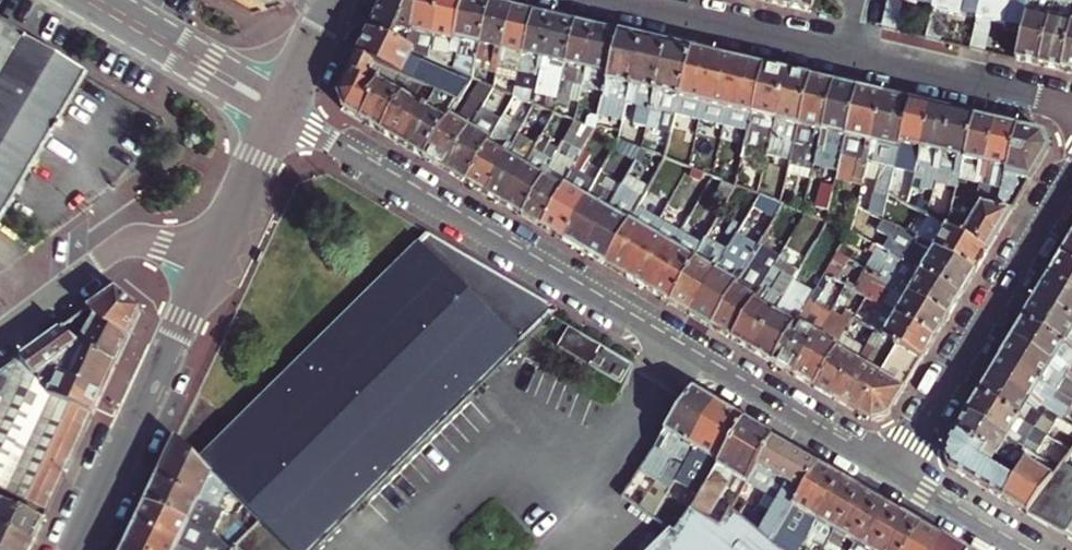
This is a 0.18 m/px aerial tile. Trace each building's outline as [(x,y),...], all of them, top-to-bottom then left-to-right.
[(412,33),(419,0),(383,0),(368,32),(397,45),(400,31),(412,33)] [(428,59),(441,0),(419,0),(412,33),(408,50),(428,59)] [(450,69),(452,60),(464,0),(441,0),(428,59),(450,69)] [(478,63),(491,4),(474,0),(464,0),(452,60),(460,61),(458,72),(474,80),(478,63)] [(811,12),(814,0),(790,0),(788,7),(811,12)] [(894,0),(887,0),(881,28),(896,32),(903,2),(894,0)] [(903,2),(932,9),(934,0),(894,0),(903,2)] [(932,9),(948,12),(976,19),(981,0),(934,0),(932,9)] [(976,19),(992,23),(1021,30),(1029,0),(981,0),(976,19)] [(1036,64),(1053,0),(1029,0),(1021,30),(1013,59),(1036,64)] [(1059,70),(1071,20),(1071,0),(1053,0),(1036,64),(1059,70)] [(478,63),(500,68),(512,9),(491,4),(478,63)] [(511,71),(520,73),(533,14),(512,9),(500,68),(511,71)] [(948,12),(932,9),(925,39),(941,42),(948,12)] [(520,73),(542,78),(554,19),(533,14),(520,73)] [(560,99),(563,83),(575,24),(554,19),(542,78),(556,81),(554,91),(550,111),(557,114),(560,99)] [(992,23),(976,19),(969,49),(985,52),(992,23)] [(1071,73),(1071,20),(1059,70),(1071,73)] [(22,35),(0,23),(0,72),(22,35)] [(563,83),(585,88),(598,29),(575,24),(563,83)] [(598,130),(601,117),(619,34),(598,29),(585,88),(598,91),(594,111),(591,127),(598,130)] [(460,103),(474,80),(458,72),(450,69),(428,59),(408,50),(397,45),(368,32),(357,56),(385,69),(412,81),(434,91),(460,103)] [(616,103),(627,105),(642,39),(619,34),(601,117),(612,120),(616,103)] [(83,71),(22,35),(0,72),(0,214),(83,71)] [(636,126),(648,129),(667,45),(642,39),(627,105),(640,108),(636,126)] [(664,114),(677,114),(691,51),(667,45),(648,129),(660,131),(664,114)] [(701,120),(715,56),(691,51),(677,114),(701,120)] [(372,102),(367,100),(385,69),(357,56),(339,94),(345,112),(361,121),(372,102)] [(701,120),(724,126),(739,62),(715,56),(701,120)] [(724,126),(749,131),(763,68),(739,62),(724,126)] [(484,73),(498,76),(500,68),(478,63),(474,80),(482,83),(484,73)] [(745,150),(767,155),(787,73),(763,68),(749,131),(745,150)] [(361,121),(381,133),(412,81),(385,69),(367,100),(372,102),(361,121)] [(507,94),(515,97),(520,73),(511,71),(507,94)] [(767,155),(790,160),(810,79),(787,73),(767,155)] [(540,88),(554,91),(556,81),(542,78),(540,88)] [(805,148),(817,151),(833,84),(810,79),(790,160),(789,165),(800,167),(805,148)] [(425,159),(445,170),(481,110),(494,88),(482,83),(474,80),(460,103),(425,159)] [(381,133),(403,146),(434,91),(412,81),(381,133)] [(571,102),(582,104),(585,88),(563,83),(560,99),(571,102)] [(837,173),(841,156),(857,90),(833,84),(817,151),(813,168),(837,173)] [(581,109),(594,111),(598,91),(585,88),(582,104),(581,109)] [(866,172),(868,162),(884,96),(857,90),(841,156),(857,160),(853,176),(853,178),(863,180),(866,172)] [(403,146),(425,159),(460,103),(434,91),(403,146)] [(884,216),(890,191),(910,102),(884,96),(868,162),(882,166),(880,175),(871,212),(884,216)] [(557,114),(567,118),(571,102),(560,99),(557,114)] [(465,182),(485,194),(515,141),(524,125),(529,116),(536,105),(527,102),(516,121),(514,126),(513,125),(507,135),(496,129),(465,182)] [(910,191),(931,107),(910,102),(890,191),(907,204),(910,191)] [(534,130),(544,136),(557,114),(550,111),(536,105),(529,116),(539,121),(534,130)] [(931,196),(932,193),(952,112),(931,107),(910,191),(931,196)] [(445,170),(465,182),(496,129),(501,121),(481,110),(445,170)] [(932,193),(954,198),(974,118),(952,112),(932,193)] [(513,125),(514,126),(516,121),(504,114),(501,121),(496,129),(507,135),(513,125)] [(504,205),(523,216),(554,163),(545,158),(551,147),(567,118),(557,114),(544,136),(534,152),(504,205)] [(660,131),(672,134),(677,114),(664,114),(660,131)] [(966,201),(974,203),(994,123),(974,118),(954,198),(966,201)] [(565,188),(593,138),(598,130),(591,127),(578,122),(566,141),(576,147),(568,160),(563,169),(554,163),(523,216),(543,228),(565,188)] [(986,185),(1001,189),(1016,128),(994,123),(974,203),(982,205),(986,185)] [(515,141),(534,152),(544,136),(534,130),(524,125),(515,141)] [(620,138),(644,148),(646,136),(622,128),(620,138)] [(1016,176),(1031,180),(1049,149),(1043,134),(1016,128),(1001,189),(997,208),(1005,211),(1012,198),(1020,184),(1016,176)] [(593,138),(605,144),(610,135),(598,130),(593,138)] [(614,148),(636,161),(643,149),(620,139),(614,148)] [(485,194),(504,205),(534,152),(515,141),(485,194)] [(545,158),(554,163),(559,154),(560,152),(551,147),(545,158)] [(787,173),(810,179),(813,168),(817,151),(805,148),(800,167),(789,165),(787,173)] [(636,161),(659,171),(667,158),(643,149),(636,161)] [(563,169),(568,160),(559,154),(554,163),(563,169)] [(837,173),(853,176),(857,160),(841,156),(837,173)] [(866,172),(880,175),(882,166),(868,162),(866,172)] [(543,228),(563,240),(601,173),(590,167),(575,193),(565,188),(543,228)] [(563,240),(584,252),(607,212),(594,204),(603,197),(612,180),(601,173),(563,240)] [(1020,184),(1027,186),(1031,180),(1016,176),(1020,184)] [(584,252),(606,265),(629,225),(619,219),(634,192),(622,185),(607,212),(584,252)] [(629,225),(631,222),(644,198),(634,192),(619,219),(629,225)] [(606,265),(628,278),(667,209),(655,202),(645,196),(644,198),(631,222),(629,225),(606,265)] [(1005,211),(1011,212),(1018,200),(1012,198),(1005,211)] [(958,213),(972,220),(982,205),(974,203),(966,201),(958,213)] [(947,229),(987,252),(1011,212),(1005,211),(997,208),(986,202),(986,205),(982,205),(972,220),(958,213),(952,209),(947,229)] [(628,278),(649,291),(681,236),(689,221),(678,215),(667,209),(628,278)] [(975,273),(987,252),(947,229),(926,216),(917,211),(910,224),(921,231),(938,242),(934,249),(975,273)] [(649,291),(670,303),(706,240),(696,234),(700,228),(689,221),(681,236),(649,291)] [(961,296),(975,273),(934,249),(916,239),(895,227),(890,222),(876,247),(878,248),(961,296)] [(707,239),(709,233),(700,228),(696,234),(706,240),(707,239)] [(934,249),(938,242),(921,231),(916,239),(934,249)] [(319,548),(439,429),(558,311),(484,267),(427,234),(337,323),(236,423),(215,444),(319,548)] [(691,315),(711,327),(757,248),(736,236),(728,251),(691,315)] [(1061,257),(1071,263),(1071,238),(1061,257)] [(670,303),(691,315),(728,251),(707,239),(706,240),(670,303)] [(711,327),(732,339),(776,264),(778,260),(757,248),(711,327)] [(948,317),(961,296),(878,248),(871,261),(888,271),(887,272),(892,275),(888,282),(948,317)] [(1061,257),(1049,277),(1071,292),(1071,263),(1061,257)] [(732,339),(752,351),(799,273),(799,272),(778,260),(776,264),(732,339)] [(887,272),(888,271),(871,261),(866,269),(869,271),(888,282),(892,275),(887,272)] [(935,338),(948,317),(888,282),(869,271),(863,281),(872,286),(890,297),(887,301),(878,296),(874,302),(875,303),(935,338)] [(786,341),(809,302),(818,285),(823,277),(814,272),(810,280),(799,273),(752,351),(773,363),(786,341)] [(818,285),(829,291),(835,280),(825,274),(823,277),(818,285)] [(1049,277),(1036,298),(1071,320),(1071,292),(1049,277)] [(887,301),(890,297),(872,286),(865,297),(874,302),(878,296),(887,301)] [(88,351),(115,365),(139,311),(115,292),(60,332),(88,351)] [(879,314),(871,309),(875,303),(874,302),(865,297),(859,308),(868,314),(862,324),(871,329),(879,314)] [(1036,298),(1023,320),(1071,350),(1071,320),(1036,298)] [(773,363),(795,376),(824,325),(829,315),(830,314),(809,302),(786,341),(773,363)] [(922,360),(935,338),(875,303),(871,309),(879,314),(871,329),(876,332),(897,345),(922,360)] [(843,337),(849,327),(840,322),(829,315),(824,325),(843,337)] [(849,327),(851,323),(842,318),(840,322),(849,327)] [(1071,365),(1071,350),(1023,320),(1011,339),(1071,376),(1071,367),(1071,366),(1071,365)] [(795,376),(814,388),(842,339),(843,337),(824,325),(795,376)] [(622,385),(633,366),(571,329),(559,348),(622,385)] [(47,395),(91,416),(115,365),(88,351),(60,332),(22,360),(40,386),(47,395)] [(837,401),(858,414),(897,345),(876,332),(864,353),(837,401)] [(814,388),(837,401),(864,353),(842,339),(814,388)] [(1071,394),(1071,376),(1011,339),(1000,357),(1056,391),(1064,396),(1069,399),(1071,394)] [(872,422),(888,417),(922,360),(897,345),(858,414),(872,422)] [(1049,402),(1056,391),(1000,357),(989,376),(1070,425),(1071,426),(1071,414),(1070,417),(1062,412),(1062,411),(1057,407),(1049,402)] [(24,398),(40,386),(22,360),(5,372),(24,398)] [(24,398),(5,372),(0,375),(0,392),(11,407),(24,398)] [(1065,432),(1070,425),(989,376),(978,394),(1033,428),(1040,418),(1054,426),(1065,432)] [(44,517),(91,416),(47,395),(40,386),(24,398),(11,407),(0,415),(0,493),(44,517)] [(1049,402),(1057,407),(1064,396),(1056,391),(1049,402)] [(11,407),(0,392),(0,415),(11,407)] [(670,490),(685,464),(718,407),(692,392),(640,471),(659,483),(670,490)] [(1047,436),(1033,428),(978,394),(967,413),(1026,450),(1036,455),(1047,436)] [(691,510),(692,511),(744,422),(718,407),(685,464),(670,490),(666,496),(677,502),(691,510)] [(1021,459),(1026,450),(967,413),(955,433),(997,458),(1002,449),(1020,460),(1021,459)] [(1033,428),(1047,436),(1054,426),(1040,418),(1033,428)] [(733,477),(746,484),(749,479),(773,439),(744,422),(692,511),(720,527),(725,519),(713,512),(727,489),(733,477)] [(950,468),(1004,499),(1020,471),(1015,468),(997,458),(955,433),(945,450),(950,468)] [(223,513),(232,495),(198,461),(176,439),(156,482),(223,513)] [(772,544),(818,466),(773,439),(749,479),(757,484),(780,497),(778,501),(759,533),(772,544)] [(319,548),(215,444),(198,461),(232,495),(260,522),(288,549),(318,549),(319,548)] [(1052,478),(1027,513),(1071,540),(1071,450),(1052,478)] [(1004,499),(1027,513),(1052,478),(1021,459),(1020,460),(1017,465),(1022,468),(1020,471),(1004,499)] [(810,532),(842,480),(818,466),(772,544),(780,549),(799,549),(803,543),(811,548),(813,544),(818,537),(810,532)] [(727,489),(739,496),(746,484),(733,477),(727,489)] [(837,533),(861,491),(842,480),(810,532),(818,537),(813,544),(823,549),(824,549),(829,542),(835,532),(837,533)] [(146,504),(213,535),(223,513),(156,482),(146,504)] [(654,492),(664,498),(666,496),(670,490),(659,483),(654,492)] [(837,533),(856,545),(881,503),(861,491),(837,533)] [(643,510),(653,518),(664,498),(654,492),(643,510)] [(43,521),(0,501),(0,528),(33,543),(43,521)] [(901,515),(881,503),(856,545),(853,549),(880,549),(901,515)] [(186,549),(206,549),(213,535),(146,504),(135,526),(186,549)] [(772,544),(759,533),(737,515),(731,509),(725,519),(720,527),(692,511),(691,510),(674,533),(670,530),(661,543),(664,546),(661,549),(780,549),(772,544)] [(921,527),(901,515),(880,549),(907,549),(921,527)] [(135,526),(125,548),(129,549),(186,549),(135,526)] [(941,538),(921,527),(907,549),(934,549),(941,538)] [(33,543),(0,528),(0,549),(29,549),(33,543)] [(664,546),(661,543),(670,530),(650,549),(661,549),(664,546)] [(941,538),(934,549),(960,549),(941,538)]
